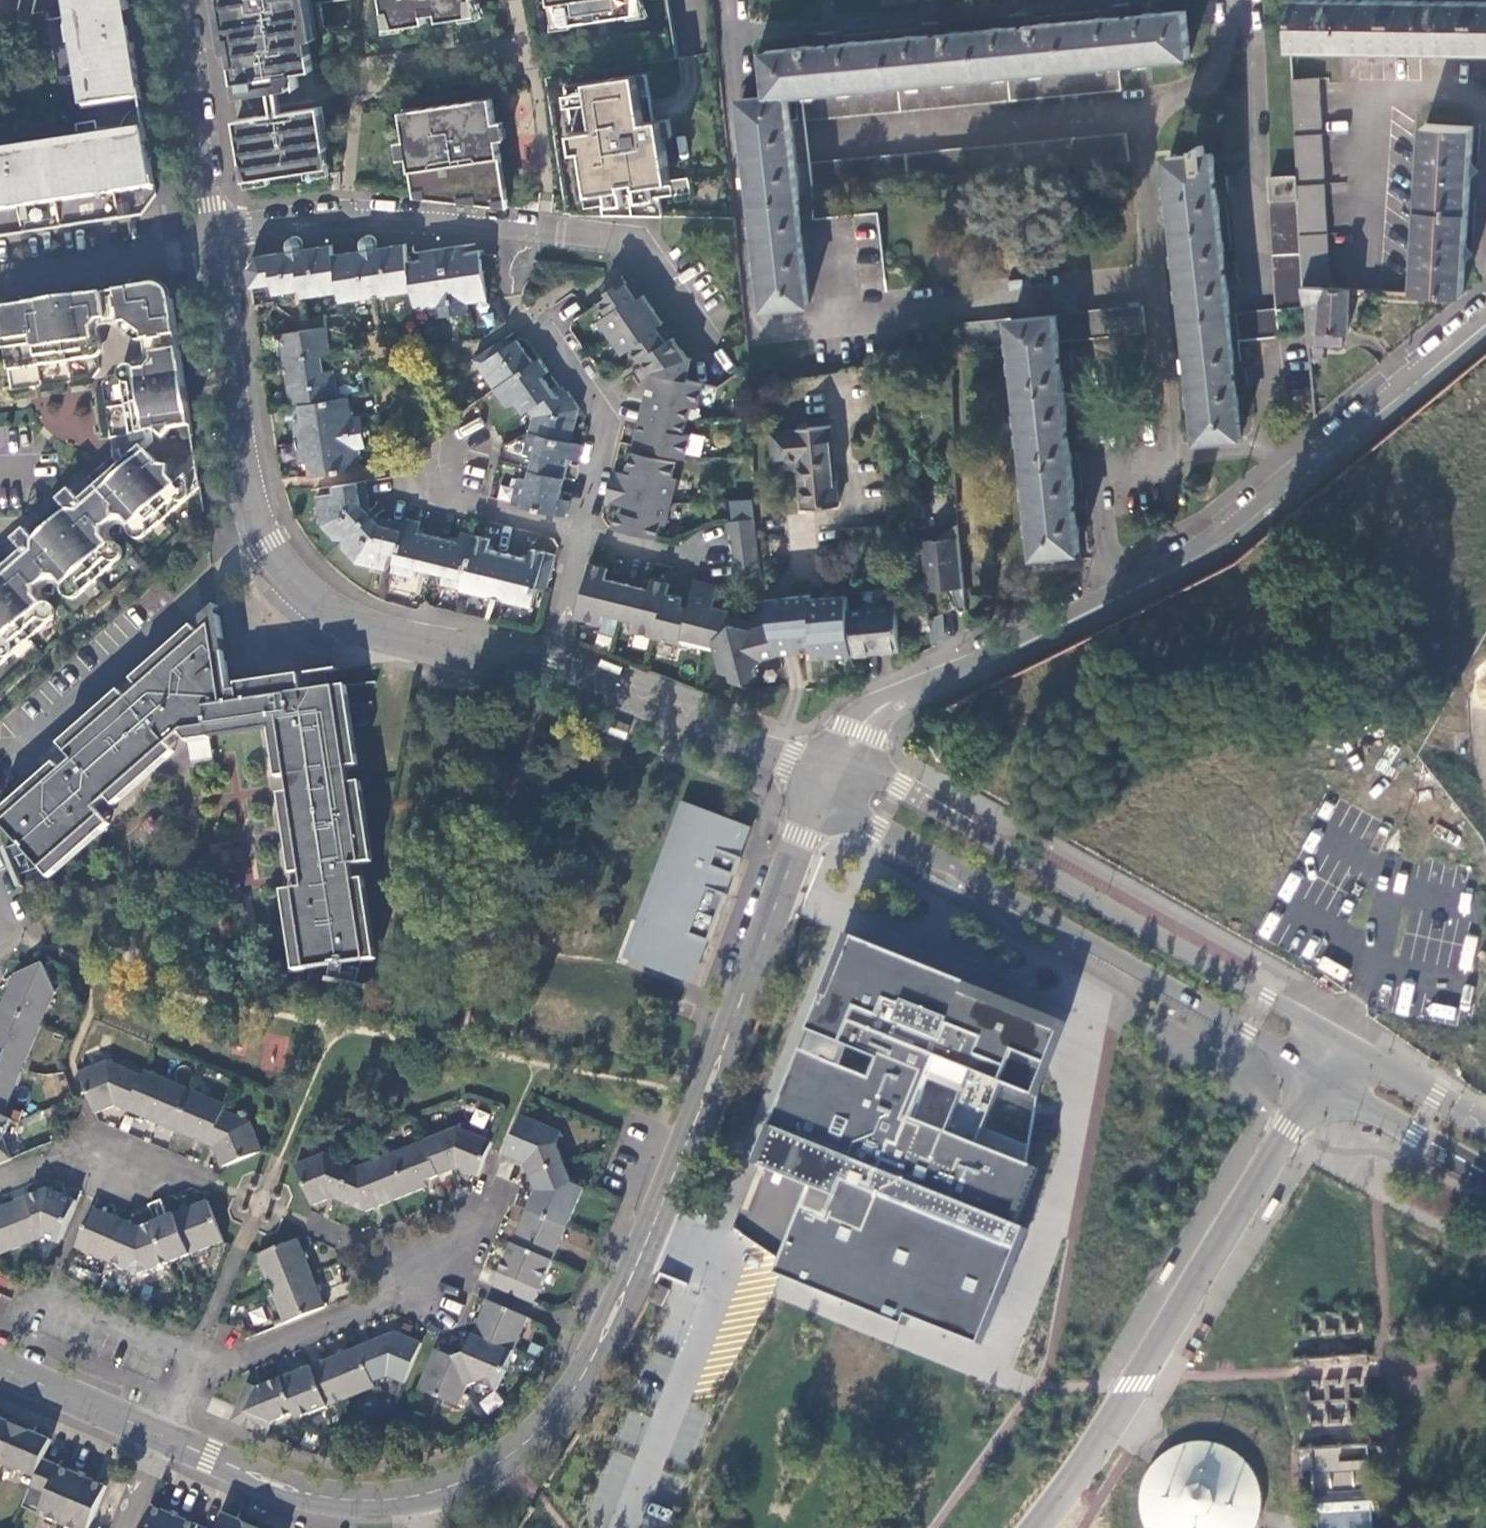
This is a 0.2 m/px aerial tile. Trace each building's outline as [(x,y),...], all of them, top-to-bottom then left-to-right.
[(21,16),(35,14),(38,0),(24,0),(21,16)] [(85,113),(134,100),(123,52),(134,50),(126,0),(70,0),(85,113)] [(232,49),(239,94),(271,89),(280,87),(293,86),(292,81),(298,80),(299,85),(300,85),(298,70),(315,67),(311,37),(317,36),(312,0),(219,0),(226,50),(232,49)] [(391,26),(429,19),(428,12),(441,10),(442,17),(481,11),(479,0),(387,0),(391,26)] [(648,10),(647,0),(554,0),(558,23),(648,10)] [(1291,46),(1342,47),(1357,47),(1421,48),(1435,48),(1485,48),(1485,1),(1426,0),(1292,0),(1291,46)] [(798,164),(791,93),(803,92),(1119,61),(1140,59),(1152,58),(1191,54),(1186,9),(1154,12),(1123,14),(1020,24),(932,32),(826,43),(769,49),(773,94),(746,97),(750,137),(759,246),(764,306),(809,302),(801,193),(798,164)] [(134,100),(141,98),(134,50),(123,52),(134,100)] [(1121,90),(1119,61),(803,92),(806,120),(1121,90)] [(583,149),(590,193),(607,190),(609,202),(604,203),(605,212),(607,222),(664,213),(661,194),(657,195),(654,182),(671,180),(664,136),(672,135),(669,117),(662,118),(662,117),(645,119),(637,72),(588,80),(589,88),(591,100),(595,127),(572,131),(575,151),(583,149)] [(1293,79),(1298,174),(1304,282),(1331,280),(1321,83),(1321,77),(1293,79)] [(280,87),(271,89),(274,112),(283,110),(280,87)] [(591,100),(589,88),(567,92),(569,104),(591,100)] [(509,206),(492,96),(402,110),(415,196),(509,206)] [(330,165),(321,104),(283,110),(274,112),(236,118),(246,178),(330,165)] [(1417,289),(1464,292),(1466,258),(1469,259),(1475,251),(1471,247),(1474,245),(1477,200),(1470,199),(1472,177),(1472,176),(1474,176),(1480,169),(1477,164),(1479,162),(1482,123),(1474,123),(1474,125),(1427,122),(1417,289)] [(1125,134),(810,163),(812,190),(945,179),(1128,163),(1125,134)] [(60,149),(68,204),(154,191),(145,136),(106,142),(105,139),(85,143),(85,145),(60,149)] [(1227,188),(1225,174),(1216,175),(1213,152),(1207,152),(1205,144),(1199,145),(1199,153),(1172,156),(1169,156),(1197,440),(1242,435),(1239,402),(1237,381),(1246,380),(1245,366),(1237,367),(1227,282),(1227,276),(1236,275),(1234,261),(1225,261),(1218,201),(1218,189),(1227,188)] [(19,152),(13,153),(14,158),(28,156),(37,209),(68,204),(60,149),(20,155),(19,152)] [(22,211),(14,158),(13,153),(0,155),(0,214),(22,211)] [(14,158),(22,211),(37,209),(28,156),(14,158)] [(1298,174),(1272,176),(1278,308),(1305,305),(1304,282),(1298,174)] [(487,296),(487,292),(480,247),(475,247),(473,240),(413,249),(412,244),(405,245),(404,240),(332,251),(331,242),(255,253),(248,265),(250,284),(271,281),(273,291),(300,286),(301,293),(338,289),(340,298),(412,288),(415,307),(436,304),(436,313),(448,312),(448,315),(457,314),(457,310),(468,309),(467,299),(487,296)] [(625,281),(620,273),(599,287),(605,295),(625,281)] [(631,277),(625,281),(636,297),(641,293),(631,277)] [(625,281),(605,295),(599,298),(609,312),(600,318),(612,335),(652,308),(641,293),(636,297),(625,281)] [(1305,305),(1309,343),(1343,345),(1344,331),(1349,331),(1352,285),(1304,282),(1305,305)] [(123,290),(118,290),(119,297),(117,297),(119,310),(121,310),(122,317),(123,323),(129,322),(145,333),(146,340),(152,339),(152,340),(165,339),(165,337),(178,335),(172,297),(169,298),(155,287),(155,285),(128,289),(128,296),(124,297),(123,290)] [(118,290),(104,293),(108,319),(122,317),(121,310),(119,310),(117,297),(119,297),(118,290)] [(104,293),(0,309),(0,315),(1,325),(0,325),(0,330),(1,338),(4,338),(9,370),(99,356),(95,328),(101,320),(108,319),(104,293)] [(1015,345),(1036,553),(1080,549),(1060,340),(1146,331),(1143,305),(956,324),(959,350),(1015,345)] [(652,308),(612,335),(623,352),(632,346),(641,358),(643,356),(666,340),(657,326),(662,323),(652,308)] [(1240,340),(1281,336),(1278,308),(1237,312),(1240,340)] [(138,341),(146,340),(145,333),(129,322),(123,323),(124,330),(138,341)] [(307,459),(309,474),(359,466),(355,446),(365,444),(363,433),(366,432),(365,424),(362,425),(360,413),(350,414),(347,394),(337,396),(333,366),(325,367),(323,353),(331,352),(327,323),(280,330),(279,330),(290,403),(298,402),(300,417),(292,418),(299,460),(307,459)] [(672,337),(662,323),(657,326),(666,340),(672,337)] [(180,348),(178,335),(165,337),(165,339),(152,340),(154,352),(180,348)] [(513,499),(566,512),(569,497),(559,495),(569,454),(579,456),(583,442),(571,439),(579,406),(568,389),(564,392),(555,393),(542,373),(548,369),(539,356),(533,360),(517,337),(506,344),(499,342),(498,339),(473,356),(506,405),(515,400),(522,412),(529,407),(533,412),(524,450),(534,452),(529,476),(519,473),(513,499)] [(681,377),(686,356),(684,355),(672,337),(666,340),(643,356),(652,370),(681,377)] [(191,425),(180,348),(154,352),(155,359),(149,368),(122,372),(131,434),(156,430),(165,437),(173,428),(191,425)] [(681,377),(687,378),(693,358),(686,356),(681,377)] [(703,382),(687,378),(681,377),(652,370),(648,387),(655,389),(653,395),(646,393),(643,408),(686,418),(689,403),(696,405),(703,382)] [(683,432),(686,418),(643,408),(639,422),(646,424),(645,429),(638,427),(634,444),(655,449),(684,456),(689,433),(683,432)] [(799,455),(804,506),(838,504),(831,423),(798,426),(798,428),(773,430),(775,457),(799,455)] [(634,444),(632,450),(654,455),(655,449),(634,444)] [(631,474),(612,469),(608,484),(670,499),(676,476),(671,475),(675,459),(654,455),(632,450),(628,467),(632,468),(631,474)] [(145,538),(201,488),(198,467),(187,476),(186,475),(177,483),(172,477),(171,466),(161,466),(149,452),(104,492),(116,506),(117,518),(123,519),(123,518),(126,518),(145,538)] [(548,585),(556,552),(531,545),(528,554),(488,544),(490,536),(461,528),(458,537),(418,527),(421,519),(404,515),(403,519),(374,513),(373,514),(368,509),(370,508),(365,478),(333,483),(334,491),(317,493),(321,522),(356,559),(384,567),(389,549),(396,551),(392,568),(413,573),(416,564),(443,571),(442,580),(489,592),(490,589),(506,593),(505,595),(533,603),(538,583),(548,585)] [(670,499),(608,484),(605,500),(623,504),(622,510),(617,509),(613,526),(656,536),(660,520),(664,521),(670,499)] [(82,512),(87,507),(73,491),(61,501),(76,517),(82,512)] [(107,527),(117,518),(116,506),(104,492),(87,507),(82,512),(94,525),(107,527)] [(107,534),(107,527),(94,525),(82,512),(76,517),(42,547),(36,552),(49,566),(49,579),(56,580),(56,578),(59,578),(78,598),(123,557),(105,537),(106,534),(107,534)] [(755,529),(754,516),(727,520),(729,533),(755,529)] [(964,582),(958,523),(934,536),(925,537),(929,587),(947,586),(947,582),(954,581),(955,590),(956,598),(958,603),(960,607),(967,607),(964,582)] [(757,544),(755,529),(729,533),(731,548),(757,544)] [(36,552),(42,547),(28,531),(16,541),(30,557),(36,552)] [(759,559),(757,544),(731,548),(733,561),(759,559)] [(40,587),(49,579),(49,566),(36,552),(30,557),(15,571),(28,585),(40,587)] [(761,573),(759,559),(733,561),(736,576),(761,573)] [(590,562),(578,614),(602,620),(605,612),(619,615),(628,582),(611,578),(610,585),(604,583),(605,576),(607,566),(590,562)] [(40,587),(28,585),(15,571),(0,585),(0,668),(56,617),(38,597),(38,594),(40,595),(40,587)] [(718,582),(695,577),(688,604),(682,603),(683,597),(667,592),(657,634),(681,639),(682,634),(705,639),(713,604),(718,582)] [(628,582),(619,615),(634,619),(633,627),(657,634),(667,592),(669,582),(652,578),(650,587),(648,593),(642,592),(644,586),(628,582)] [(810,593),(787,595),(789,618),(793,618),(796,649),(813,647),(814,656),(853,652),(848,607),(847,595),(810,598),(810,593)] [(787,595),(764,598),(767,610),(770,621),(778,650),(796,649),(793,618),(789,618),(787,595)] [(853,652),(902,648),(897,602),(848,607),(853,652)] [(727,619),(728,613),(729,609),(713,604),(705,639),(717,642),(719,649),(724,668),(731,669),(734,670),(756,664),(763,657),(762,655),(778,650),(770,621),(754,625),(727,619)] [(945,609),(932,616),(933,628),(934,641),(947,634),(945,609)] [(770,621),(767,610),(753,614),(754,618),(728,613),(727,619),(754,625),(770,621)] [(220,614),(137,686),(145,694),(203,645),(224,668),(227,668),(220,614)] [(704,645),(705,639),(682,634),(681,639),(704,645)] [(717,642),(705,639),(704,645),(719,649),(717,642)] [(203,645),(145,694),(133,704),(126,699),(65,751),(77,766),(65,776),(6,828),(44,875),(105,822),(99,815),(110,804),(117,812),(177,759),(172,751),(184,742),(190,749),(214,746),(214,738),(272,730),(282,728),(289,777),(291,794),(303,874),(305,890),(309,923),(358,917),(354,883),(353,867),(371,865),(361,784),(351,785),(349,769),(358,768),(347,688),(343,688),(305,693),(302,674),(276,685),(277,691),(262,692),(262,688),(240,691),(233,692),(232,683),(230,684),(227,668),(224,668),(203,645)] [(758,669),(756,664),(734,670),(731,669),(733,676),(747,679),(758,669)] [(338,669),(302,674),(305,693),(343,688),(341,670),(338,669)] [(276,685),(302,674),(239,682),(240,691),(262,688),(262,692),(277,691),(276,685)] [(278,779),(289,777),(282,728),(272,730),(278,779)] [(58,768),(1,822),(6,828),(65,776),(58,768)] [(291,876),(303,874),(291,794),(281,795),(291,876)] [(628,959),(690,982),(706,939),(710,940),(727,893),(708,886),(715,867),(735,874),(741,856),(737,855),(748,825),(686,802),(658,878),(654,876),(640,915),(644,916),(628,959)] [(112,831),(105,822),(44,875),(51,884),(112,831)] [(732,880),(735,874),(715,867),(708,886),(727,893),(732,880)] [(364,881),(354,883),(358,917),(309,923),(305,890),(283,894),(294,973),(375,961),(364,881)] [(1068,1025),(846,939),(755,1165),(809,1192),(777,1258),(775,1262),(911,1315),(916,1305),(983,1335),(1027,1235),(1015,1226),(1041,1172),(1030,1165),(981,1148),(1004,1086),(1038,1099),(1068,1025)] [(43,964),(14,976),(10,985),(0,1008),(0,1048),(5,1050),(3,1055),(0,1063),(0,1164),(12,1159),(4,1140),(12,1120),(3,1116),(55,993),(43,964)] [(217,1154),(223,1168),(262,1151),(252,1123),(224,1110),(226,1106),(146,1071),(144,1076),(109,1061),(79,1072),(96,1113),(105,1110),(116,1106),(146,1119),(191,1138),(215,1148),(217,1154)] [(563,1133),(523,1116),(505,1156),(510,1158),(521,1162),(525,1164),(533,1183),(536,1191),(520,1228),(505,1264),(495,1287),(536,1305),(585,1189),(574,1184),(558,1144),(563,1133)] [(460,1169),(478,1177),(493,1142),(460,1127),(359,1168),(326,1154),(296,1165),(313,1206),(325,1202),(333,1199),(367,1213),(380,1207),(418,1192),(428,1188),(426,1182),(453,1172),(460,1169)] [(44,1239),(58,1245),(77,1202),(49,1190),(38,1194),(0,1210),(0,1256),(44,1239)] [(139,1276),(226,1242),(209,1201),(198,1205),(164,1218),(143,1227),(140,1228),(111,1216),(93,1208),(76,1249),(139,1276)] [(258,1256),(285,1324),(325,1308),(318,1289),(305,1255),(299,1240),(258,1256)] [(498,1392),(530,1318),(489,1301),(484,1314),(470,1346),(466,1355),(456,1358),(436,1349),(418,1390),(459,1408),(468,1388),(479,1384),(498,1392)] [(1368,1329),(1366,1308),(1303,1312),(1304,1335),(1293,1336),(1295,1365),(1378,1360),(1377,1328),(1368,1329)] [(389,1378),(405,1385),(423,1344),(397,1332),(380,1339),(340,1355),(300,1371),(265,1386),(258,1388),(248,1384),(232,1423),(266,1437),(272,1424),(296,1415),(298,1420),(376,1389),(374,1383),(389,1378)] [(36,1478),(23,1508),(69,1527),(91,1527),(108,1487),(101,1484),(98,1483),(99,1479),(72,1467),(70,1471),(62,1467),(44,1460),(52,1440),(46,1437),(41,1435),(43,1432),(15,1420),(14,1424),(0,1418),(0,1463),(36,1478)] [(1298,1444),(1302,1527),(1386,1527),(1381,1441),(1298,1444)] [(1195,1443),(1178,1448),(1162,1459),(1155,1466),(1146,1481),(1142,1499),(1143,1516),(1148,1527),(1258,1527),(1261,1522),(1263,1510),(1262,1492),(1256,1475),(1246,1460),(1231,1449),(1214,1444),(1195,1443)] [(196,1525),(192,1524),(194,1520),(165,1508),(163,1511),(159,1509),(154,1507),(144,1527),(203,1527),(196,1525)] [(246,1524),(240,1521),(243,1515),(227,1509),(219,1527),(255,1527),(246,1524)]
